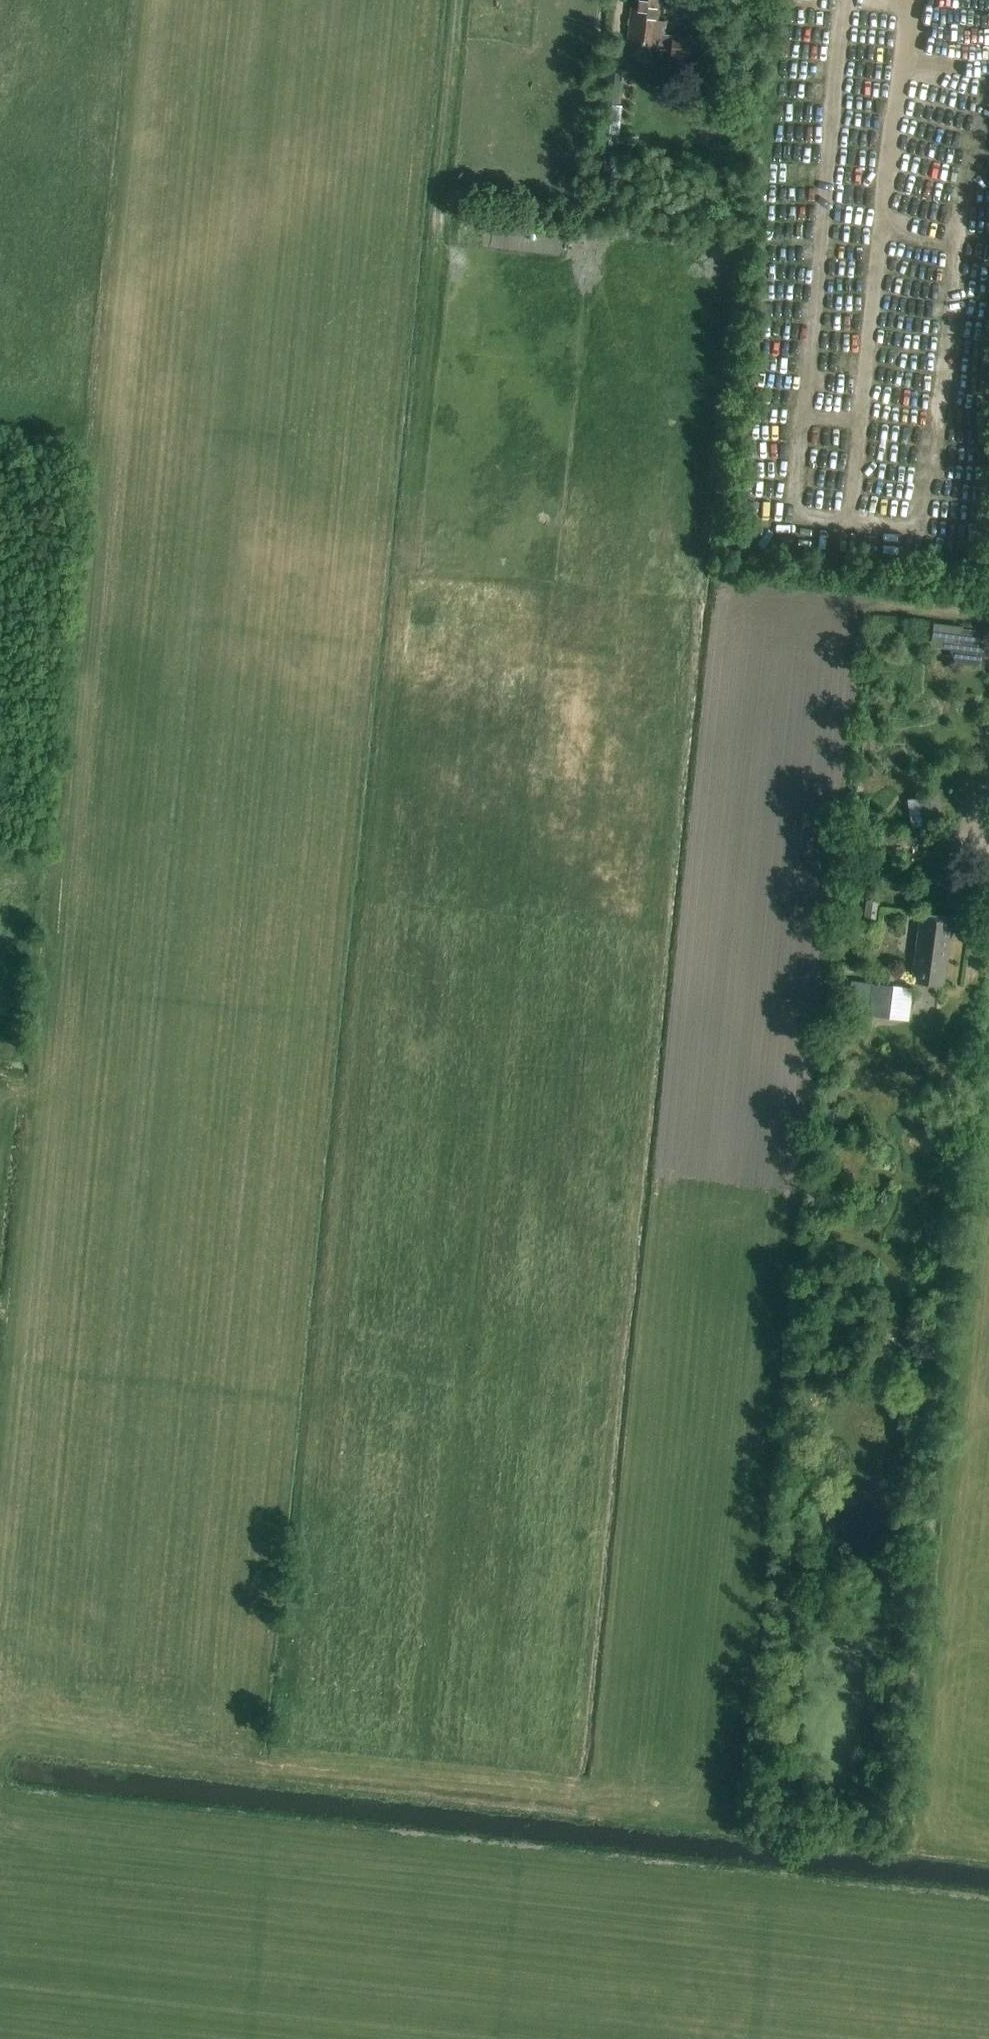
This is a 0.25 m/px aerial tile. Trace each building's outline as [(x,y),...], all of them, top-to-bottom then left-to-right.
[(665,35),(667,23),(657,22),(660,0),(656,0),(632,0),(626,49),(663,53),(664,51),(670,52),(669,59),(693,62),(696,36),(672,33),(672,36),(665,35)] [(618,107),(622,74),(608,72),(604,105),(618,107)] [(616,146),(620,107),(618,107),(604,105),(600,144),(616,146)] [(962,627),(932,624),(929,647),(949,649),(955,663),(977,666),(988,651),(984,648),(977,631),(962,629),(962,627)] [(941,796),(909,800),(912,827),(945,823),(941,796)] [(881,897),(869,895),(866,919),(878,921),(881,897)] [(943,986),(951,918),(921,914),(912,982),(943,986)] [(889,1020),(893,987),(852,982),(847,1024),(867,1027),(869,1017),(889,1020)]
